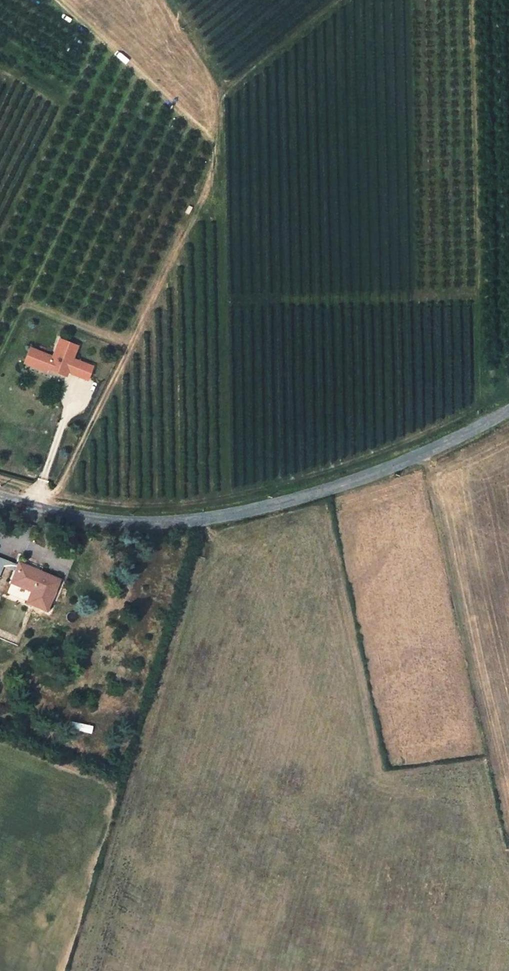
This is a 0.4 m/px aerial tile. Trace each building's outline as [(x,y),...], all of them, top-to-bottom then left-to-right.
[(76,345),(57,338),(51,357),(34,351),(29,366),(47,372),(49,365),(55,368),(54,371),(64,375),(65,371),(86,378),(91,365),(71,358),(76,345)] [(34,351),(28,349),(23,364),(29,366),(34,351)] [(224,527),(207,529),(208,540),(225,539),(224,527)] [(12,568),(16,569),(18,564),(15,563),(4,558),(2,564),(12,568)] [(18,564),(16,569),(12,577),(11,580),(32,587),(27,600),(46,608),(57,578),(40,572),(18,564)]
